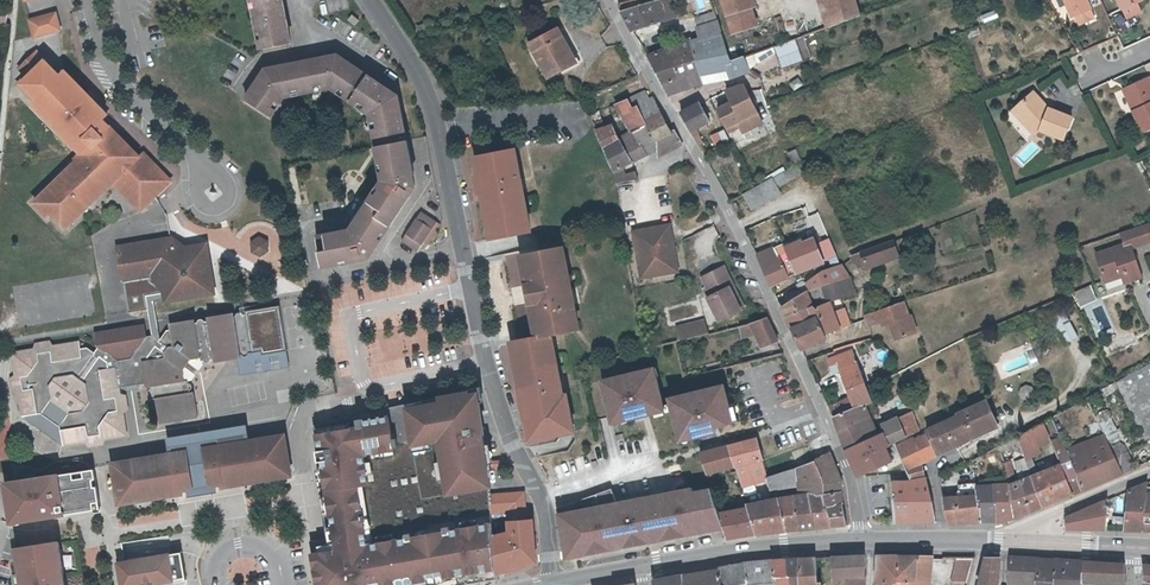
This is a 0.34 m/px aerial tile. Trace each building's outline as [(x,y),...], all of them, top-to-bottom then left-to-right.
[(255,2),(260,1),(261,8),(256,9),(261,32),(263,32),(265,31),(267,39),(263,40),(262,40),(264,49),(293,42),(289,19),(287,19),(282,20),(280,12),(280,11),(287,9),(285,0),(254,0),(255,2)] [(622,8),(624,12),(632,28),(647,23),(648,27),(677,16),(672,0),(652,0),(622,8)] [(752,0),(726,0),(737,32),(761,24),(752,0)] [(861,15),(857,0),(826,0),(834,25),(839,23),(861,15)] [(1072,14),(1075,13),(1090,7),(1087,0),(1066,0),(1072,14)] [(1119,5),(1123,14),(1139,7),(1136,0),(1131,0),(1119,5)] [(255,2),(253,3),(254,10),(256,9),(261,8),(260,1),(255,2)] [(1090,7),(1075,13),(1079,23),(1094,17),(1090,7)] [(287,19),(289,19),(287,9),(280,11),(280,12),(282,20),(287,19)] [(8,27),(8,25),(9,10),(0,12),(0,28),(8,27)] [(983,22),(994,17),(990,10),(980,14),(983,22)] [(721,35),(725,34),(717,12),(698,19),(705,40),(719,35),(721,35)] [(55,14),(29,20),(34,37),(60,30),(55,14)] [(355,14),(351,19),(358,25),(363,20),(355,14)] [(533,43),(551,76),(575,63),(563,43),(567,41),(560,29),(533,43)] [(267,39),(265,31),(263,32),(261,32),(259,32),(260,40),(262,40),(263,40),(267,39)] [(702,71),(726,62),(734,60),(731,50),(730,49),(725,34),(721,35),(719,35),(705,40),(697,42),(695,43),(698,52),(694,53),(696,58),(696,59),(702,71)] [(784,67),(806,59),(799,38),(776,45),(778,50),(784,67)] [(687,76),(702,71),(696,59),(696,58),(694,53),(698,52),(695,43),(694,40),(682,45),(685,52),(686,56),(671,62),(678,78),(664,84),(670,94),(683,89),(691,86),(687,76)] [(685,52),(682,45),(666,50),(671,62),(686,56),(685,52)] [(746,56),(751,68),(758,63),(759,59),(762,61),(778,50),(776,45),(746,56)] [(671,62),(666,50),(650,56),(664,84),(678,78),(671,62)] [(19,69),(27,78),(44,61),(36,53),(19,69)] [(726,62),(733,77),(752,70),(751,68),(746,56),(734,60),(726,62)] [(324,85),(325,89),(333,88),(337,81),(338,79),(346,84),(343,88),(350,93),(347,97),(361,106),(364,102),(370,106),(369,108),(368,110),(373,114),(374,118),(386,116),(405,113),(403,108),(399,109),(397,103),(399,102),(400,100),(400,98),(399,97),(398,96),(397,96),(396,96),(393,97),(388,93),(391,89),(350,62),(347,66),(342,63),(343,62),(342,60),(342,59),(340,58),(338,58),(336,59),(335,60),(334,62),(329,63),(328,58),(281,68),(282,73),(277,74),(274,71),(273,71),(271,72),(270,72),(269,74),(268,76),(268,77),(269,79),(266,82),(262,80),(249,101),(273,118),(279,110),(276,108),(275,107),(274,107),(278,101),(274,98),(276,96),(278,92),(286,97),(294,96),(293,90),(295,90),(296,90),(301,89),(302,94),(317,91),(317,86),(324,85)] [(44,61),(27,78),(21,84),(47,110),(42,114),(64,136),(80,153),(75,159),(77,161),(33,204),(46,216),(50,213),(65,228),(69,224),(112,182),(116,178),(121,184),(143,207),(169,181),(165,177),(141,152),(137,157),(114,133),(97,116),(102,111),(73,81),(69,76),(63,81),(44,61)] [(733,77),(726,62),(702,71),(704,75),(706,79),(706,80),(733,77)] [(706,80),(706,79),(704,75),(702,71),(687,76),(691,86),(706,80)] [(1131,111),(1141,132),(1149,128),(1149,83),(1148,78),(1127,87),(1136,109),(1131,111)] [(337,81),(333,88),(340,93),(339,95),(346,100),(347,97),(350,93),(343,88),(346,84),(338,79),(337,81)] [(748,81),(730,87),(736,99),(722,105),(734,128),(745,123),(748,129),(767,119),(748,81)] [(326,92),(325,89),(324,85),(317,86),(317,91),(318,94),(326,92)] [(1136,109),(1127,87),(1122,89),(1131,111),(1136,109)] [(293,90),(294,96),(295,99),(303,97),(302,94),(301,89),(296,90),(295,90),(293,90)] [(1029,119),(1026,122),(1037,133),(1043,128),(1066,139),(1075,117),(1051,107),(1036,90),(1025,100),(1028,103),(1021,110),(1029,119)] [(647,91),(618,105),(623,116),(627,115),(635,132),(652,125),(658,137),(673,130),(654,97),(651,98),(647,91)] [(276,108),(279,110),(280,111),(285,105),(283,104),(286,97),(278,92),(276,96),(274,98),(278,101),(274,107),(275,107),(276,108)] [(1028,103),(1025,100),(1015,109),(1026,122),(1029,119),(1021,110),(1028,103)] [(364,102),(361,106),(360,109),(366,113),(368,110),(369,108),(370,106),(364,102)] [(703,102),(683,110),(686,115),(693,129),(712,120),(703,102)] [(386,116),(374,118),(375,122),(381,122),(382,129),(376,130),(380,146),(410,140),(405,113),(386,116)] [(595,123),(605,146),(621,139),(614,124),(607,127),(603,119),(595,123)] [(381,122),(375,122),(373,123),(375,130),(376,130),(382,129),(381,122)] [(636,161),(660,148),(658,137),(652,125),(635,132),(624,137),(636,161)] [(661,154),(685,142),(677,128),(673,130),(658,137),(660,148),(661,154)] [(636,161),(624,137),(621,139),(605,146),(612,162),(614,168),(618,183),(619,185),(638,180),(638,178),(629,181),(626,173),(624,168),(636,161)] [(343,264),(352,263),(360,261),(360,256),(366,256),(367,256),(368,257),(370,257),(371,256),(372,255),(372,253),(372,251),(375,246),(379,248),(384,241),(389,234),(413,197),(408,194),(412,190),(413,190),(415,189),(416,187),(416,185),(415,183),(414,182),(413,177),(417,176),(410,140),(380,146),(384,164),(385,173),(387,181),(383,188),(378,196),(354,231),(320,238),(326,268),(343,264)] [(791,163),(800,160),(796,148),(786,151),(791,163)] [(516,149),(509,150),(511,157),(518,156),(516,149)] [(511,157),(509,150),(477,156),(491,231),(497,230),(499,237),(530,231),(532,231),(518,156),(511,157)] [(804,176),(800,167),(790,171),(760,186),(745,194),(754,209),(782,194),(779,187),(804,176)] [(629,181),(638,178),(642,177),(640,169),(626,173),(629,181)] [(121,184),(116,178),(112,182),(140,210),(143,207),(121,184)] [(427,242),(440,223),(425,212),(406,241),(421,251),(427,242)] [(480,221),(470,222),(473,240),(482,239),(480,221)] [(427,242),(431,245),(444,225),(440,223),(427,242)] [(673,223),(661,224),(662,230),(667,235),(674,234),(673,223)] [(662,230),(661,224),(654,225),(656,243),(660,271),(678,269),(674,234),(667,235),(662,230)] [(1121,233),(1125,245),(1096,254),(1103,279),(1125,272),(1129,282),(1140,278),(1131,248),(1149,242),(1149,224),(1121,233)] [(656,243),(654,225),(649,226),(655,271),(660,271),(656,243)] [(655,271),(649,226),(645,226),(638,227),(639,238),(643,272),(655,271)] [(492,238),(499,237),(497,230),(491,231),(492,238)] [(802,238),(759,255),(772,283),(812,267),(811,264),(824,260),(817,243),(806,247),(802,238)] [(188,251),(187,250),(185,248),(182,247),(180,245),(177,243),(175,242),(173,240),(119,249),(125,284),(152,279),(153,283),(167,293),(169,302),(216,295),(215,292),(215,289),(214,287),(214,284),(213,282),(212,279),(212,276),(211,273),(210,271),(208,269),(207,267),(205,264),(204,263),(202,261),(199,259),(197,257),(195,256),(193,254),(191,253),(188,251)] [(254,245),(255,254),(263,258),(270,252),(270,244),(262,240),(254,245)] [(902,257),(897,241),(856,256),(860,264),(865,262),(868,268),(902,257)] [(208,247),(188,251),(191,253),(193,254),(195,256),(197,257),(199,259),(202,261),(204,263),(205,264),(207,267),(208,269),(210,271),(211,273),(212,276),(212,279),(213,282),(214,284),(214,287),(208,247)] [(558,258),(565,257),(564,247),(558,248),(556,249),(558,258)] [(556,249),(542,252),(521,255),(521,257),(527,285),(530,284),(532,294),(533,301),(530,302),(536,337),(551,334),(570,331),(571,331),(570,323),(577,321),(565,257),(558,258),(556,249)] [(847,269),(844,263),(825,271),(808,281),(812,289),(850,274),(847,269)] [(730,288),(735,286),(725,267),(703,279),(713,297),(709,299),(721,322),(742,312),(730,288)] [(1125,272),(1103,279),(1107,289),(1129,282),(1125,272)] [(850,274),(812,289),(820,305),(819,306),(818,306),(812,308),(788,318),(792,327),(797,338),(802,349),(828,339),(826,334),(851,325),(841,297),(856,292),(850,274)] [(730,288),(742,312),(747,309),(735,286),(730,288)] [(1095,300),(1089,286),(1074,292),(1080,306),(1095,300)] [(811,291),(782,306),(788,318),(812,308),(818,306),(811,291)] [(908,315),(904,301),(865,316),(868,324),(869,326),(889,320),(896,339),(916,332),(913,323),(910,315),(908,315)] [(201,360),(204,360),(205,362),(207,363),(209,362),(210,361),(211,358),(214,358),(218,361),(243,357),(242,353),(245,353),(246,355),(248,355),(250,355),(251,354),(251,352),(255,351),(254,341),(274,337),(275,342),(286,340),(281,311),(270,312),(271,317),(250,320),(249,312),(246,312),(245,311),(243,310),(242,310),(240,311),(239,312),(238,314),(235,314),(235,310),(211,315),(208,318),(207,319),(204,319),(203,318),(202,317),(200,317),(198,317),(197,318),(197,319),(196,321),(194,321),(194,317),(169,322),(171,328),(166,329),(158,339),(161,341),(158,345),(155,344),(147,355),(148,360),(141,361),(146,383),(150,385),(151,388),(148,389),(148,391),(148,393),(150,395),(152,395),(152,399),(156,397),(160,422),(173,419),(177,415),(177,414),(180,414),(185,417),(198,415),(194,394),(190,391),(189,388),(191,387),(192,386),(192,384),(191,382),(190,381),(188,381),(187,378),(185,378),(184,378),(182,370),(182,368),(184,366),(187,363),(191,359),(200,358),(201,360)] [(1054,317),(1064,343),(1075,339),(1066,312),(1054,317)] [(770,320),(765,321),(753,324),(764,346),(780,342),(770,320)] [(570,323),(571,331),(579,329),(577,321),(570,323)] [(705,323),(690,327),(693,339),(708,335),(705,323)] [(693,339),(690,327),(679,330),(682,342),(689,340),(693,339)] [(519,388),(524,387),(527,399),(525,399),(525,403),(527,402),(530,416),(530,417),(525,418),(529,439),(547,436),(554,435),(572,431),(566,395),(562,395),(551,334),(536,337),(525,339),(518,340),(519,347),(512,349),(519,388)] [(100,433),(101,437),(126,433),(122,409),(117,410),(115,397),(119,396),(114,366),(108,367),(106,360),(99,355),(98,356),(93,353),(95,351),(87,346),(81,347),(79,340),(49,345),(50,349),(37,351),(36,347),(11,352),(15,376),(19,375),(21,386),(22,388),(17,389),(21,415),(40,412),(50,398),(48,385),(54,376),(73,373),(86,382),(87,387),(89,400),(83,409),(74,410),(69,411),(59,425),(63,443),(88,439),(87,439),(87,435),(100,433)] [(50,349),(49,345),(49,340),(35,342),(36,347),(37,351),(50,349)] [(512,349),(519,347),(518,340),(511,342),(512,349)] [(863,404),(872,401),(867,387),(850,352),(833,361),(839,374),(851,399),(830,407),(834,417),(863,404)] [(388,362),(388,354),(368,355),(368,363),(388,362)] [(187,378),(188,381),(193,374),(195,375),(199,371),(197,369),(204,360),(201,360),(200,358),(191,359),(187,363),(184,366),(182,368),(182,370),(184,378),(185,378),(187,378)] [(839,374),(833,361),(825,364),(830,374),(839,374)] [(1115,383),(1145,440),(1149,437),(1149,364),(1115,383)] [(656,366),(645,368),(647,376),(655,374),(658,373),(656,366)] [(645,368),(601,379),(610,415),(628,410),(630,417),(655,411),(653,406),(663,404),(655,374),(647,376),(645,368)] [(48,385),(50,398),(69,411),(74,410),(83,409),(89,400),(87,387),(86,382),(73,373),(54,376),(48,385)] [(19,375),(15,376),(10,377),(12,390),(17,389),(22,388),(21,386),(19,375)] [(724,384),(670,397),(679,434),(697,429),(698,436),(718,431),(716,425),(733,420),(724,384)] [(519,388),(525,418),(530,417),(530,416),(527,402),(525,403),(525,399),(527,399),(524,387),(519,388)] [(314,424),(329,536),(309,539),(317,584),(419,584),(494,572),(491,534),(489,511),(488,495),(480,389),(314,424)] [(117,410),(122,409),(127,409),(124,395),(119,396),(115,397),(117,410)] [(988,400),(960,413),(960,416),(946,422),(957,445),(970,437),(996,425),(988,401),(988,400)] [(863,404),(834,417),(847,448),(877,435),(863,404)] [(628,410),(610,415),(611,422),(630,418),(630,417),(628,410)] [(922,431),(914,412),(886,427),(893,444),(897,443),(922,431)] [(177,415),(173,419),(176,426),(184,424),(185,417),(180,414),(177,414),(177,415)] [(1096,420),(1107,438),(1117,432),(1106,414),(1096,420)] [(1051,440),(1061,464),(1074,494),(1083,490),(1071,460),(1066,450),(1052,417),(1043,422),(1051,440)] [(15,448),(4,422),(0,423),(0,454),(15,448)] [(957,445),(946,422),(929,430),(930,434),(917,440),(917,439),(899,447),(907,467),(920,461),(957,445)] [(1043,422),(1031,428),(1039,446),(1051,440),(1043,422)] [(1022,446),(1025,456),(1026,458),(1030,456),(1041,451),(1039,446),(1031,428),(1027,430),(1018,435),(1022,446)] [(698,436),(697,429),(679,434),(680,441),(698,436)] [(87,439),(88,439),(88,444),(102,442),(101,437),(100,433),(87,435),(87,439)] [(882,433),(877,435),(847,448),(846,449),(857,474),(890,460),(885,449),(889,448),(882,433)] [(140,489),(141,498),(287,474),(287,471),(242,478),(240,466),(220,470),(222,481),(211,483),(205,447),(203,434),(184,437),(186,449),(192,486),(181,488),(180,483),(140,489)] [(205,447),(211,483),(222,481),(220,470),(240,466),(242,478),(287,471),(283,450),(288,450),(285,434),(205,447)] [(1066,450),(1071,460),(1083,490),(1123,473),(1111,449),(1104,434),(1066,450)] [(1018,435),(1007,441),(1010,451),(1022,446),(1018,435)] [(758,436),(732,445),(738,465),(753,460),(757,474),(768,471),(764,456),(758,436)] [(1007,441),(997,446),(1001,461),(1012,458),(1010,451),(1007,441)] [(738,465),(732,445),(702,454),(708,474),(738,465)] [(186,449),(112,462),(119,502),(141,498),(140,489),(180,483),(181,488),(192,486),(191,481),(186,449)] [(820,477),(823,484),(840,482),(842,482),(831,454),(826,455),(814,459),(820,477)] [(1013,461),(1020,480),(1032,475),(1026,458),(1025,456),(1013,461)] [(1026,458),(1032,475),(1037,473),(1030,456),(1026,458)] [(810,479),(820,477),(814,459),(804,463),(806,467),(810,479)] [(1010,460),(1002,463),(1005,475),(1013,472),(1010,460)] [(912,479),(925,475),(920,461),(907,467),(912,479)] [(806,467),(804,463),(794,466),(799,481),(810,479),(806,467)] [(1032,475),(1043,506),(1074,494),(1061,464),(1037,473),(1032,475)] [(799,481),(794,466),(769,475),(772,490),(777,489),(793,486),(800,485),(799,481)] [(4,489),(5,494),(9,494),(10,502),(13,502),(13,512),(14,515),(15,516),(19,519),(22,519),(32,516),(39,517),(39,514),(56,511),(63,510),(63,512),(66,512),(68,512),(71,511),(74,511),(79,509),(82,508),(88,508),(93,507),(96,505),(98,504),(99,504),(99,502),(95,497),(93,493),(93,492),(92,488),(93,488),(94,486),(95,485),(95,481),(94,478),(92,475),(88,472),(84,471),(74,473),(67,473),(60,475),(50,478),(48,479),(48,477),(47,477),(5,483),(4,489)] [(910,479),(891,479),(897,520),(936,519),(931,498),(925,475),(912,479),(910,479)] [(1020,480),(1030,511),(1043,506),(1032,475),(1020,480)] [(115,487),(113,476),(107,477),(109,488),(115,487)] [(1020,480),(1008,484),(1018,516),(1030,511),(1020,480)] [(1147,495),(1147,493),(1148,481),(1128,490),(1126,529),(1142,530),(1147,495)] [(824,492),(842,491),(840,482),(823,484),(824,492)] [(958,496),(944,497),(948,518),(963,517),(963,521),(982,520),(976,486),(975,482),(957,484),(958,496)] [(1008,484),(991,485),(999,520),(1008,520),(1018,516),(1008,484)] [(991,485),(976,486),(982,520),(999,520),(991,485)] [(636,545),(727,530),(713,488),(696,491),(695,486),(678,490),(679,494),(660,498),(659,494),(619,501),(614,487),(559,506),(569,557),(583,554),(636,545)] [(824,492),(833,526),(850,524),(842,491),(824,492)] [(488,495),(489,511),(509,509),(509,517),(526,516),(524,492),(488,495)] [(833,526),(824,492),(810,494),(818,528),(833,526)] [(818,528),(810,494),(795,496),(801,529),(802,529),(818,528)] [(779,498),(787,531),(801,529),(795,496),(779,498)] [(787,531),(779,498),(750,504),(751,507),(759,534),(787,531)] [(1096,528),(1107,529),(1107,499),(1066,517),(1068,527),(1096,528)] [(759,534),(751,507),(722,514),(728,534),(730,539),(744,536),(759,534)] [(525,523),(533,523),(533,519),(526,519),(510,521),(511,532),(491,534),(494,572),(537,560),(534,533),(533,533),(526,534),(525,523)] [(534,533),(533,523),(525,523),(526,534),(533,533),(534,533)] [(107,563),(122,560),(116,528),(101,530),(107,563)] [(16,547),(22,584),(65,584),(59,539),(16,547)] [(107,563),(109,571),(109,573),(111,584),(144,584),(174,580),(174,578),(186,576),(185,569),(182,555),(181,550),(122,560),(107,563)] [(866,573),(866,568),(866,555),(855,554),(852,554),(849,554),(846,554),(836,555),(833,555),(835,581),(848,577),(848,584),(866,584),(866,573)] [(879,580),(880,581),(898,582),(901,555),(881,555),(879,580)] [(898,584),(919,583),(921,562),(932,562),(933,555),(922,555),(901,555),(898,582),(898,584)] [(978,555),(961,556),(952,583),(969,583),(978,555)] [(815,556),(798,557),(799,572),(801,584),(819,584),(819,580),(816,580),(815,556)] [(1001,571),(1002,556),(986,556),(979,584),(1000,584),(1001,571)] [(1039,577),(1041,558),(1013,556),(1011,571),(1010,582),(1027,584),(1038,584),(1039,577)] [(786,557),(772,558),(776,584),(789,584),(786,557)] [(799,572),(798,557),(786,557),(789,584),(801,584),(799,572)] [(776,584),(775,575),(772,558),(762,558),(753,560),(744,561),(748,583),(749,584),(776,584)] [(1055,584),(1057,559),(1041,558),(1039,577),(1038,584),(1055,584)] [(1055,584),(1067,584),(1084,584),(1084,580),(1128,582),(1127,578),(1126,568),(1126,563),(1057,559),(1055,584)] [(734,563),(739,583),(748,583),(744,561),(734,563)] [(921,562),(919,583),(919,584),(930,584),(932,562),(921,562)] [(739,583),(734,563),(718,565),(718,567),(718,578),(718,582),(716,582),(716,584),(739,584),(739,583)] [(716,582),(718,582),(718,578),(718,567),(682,573),(683,584),(684,584),(716,584),(716,582)] [(682,573),(653,578),(653,584),(684,584),(683,584),(682,573)]
